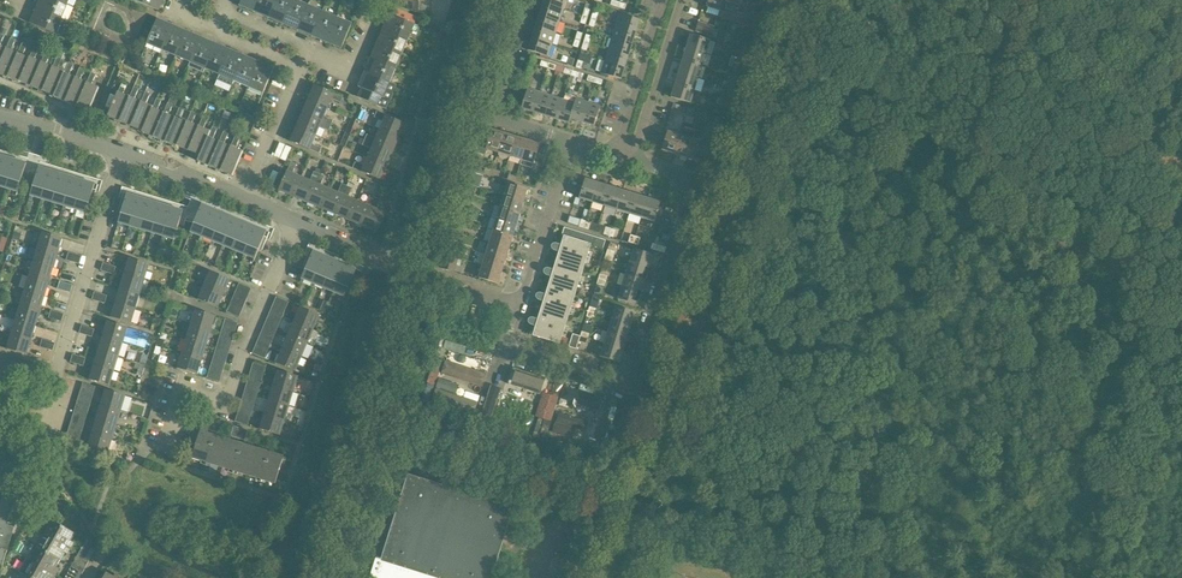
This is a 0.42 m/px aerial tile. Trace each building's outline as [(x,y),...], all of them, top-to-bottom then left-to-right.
[(62,19),(68,5),(57,0),(41,0),(37,9),(62,19)] [(163,0),(135,0),(159,11),(163,0)] [(260,0),(242,0),(240,5),(255,11),(260,0)] [(277,0),(260,0),(255,11),(269,17),(277,0)] [(294,0),(277,0),(269,17),(284,23),(294,0)] [(309,5),(296,0),(294,0),(284,23),(298,29),(309,5)] [(566,0),(544,0),(543,4),(563,10),(566,0)] [(723,0),(709,0),(707,7),(720,10),(723,0)] [(737,0),(723,0),(720,10),(720,11),(718,16),(731,20),(737,0)] [(759,11),(760,6),(750,3),(751,0),(750,0),(737,0),(731,20),(754,27),(759,11)] [(560,22),(563,10),(543,4),(540,15),(560,22)] [(313,36),(323,11),(309,5),(298,29),(313,36)] [(62,19),(37,9),(31,23),(61,36),(68,21),(62,19)] [(327,41),(337,17),(323,11),(313,36),(327,41)] [(408,40),(415,25),(390,14),(384,30),(408,40)] [(636,33),(640,21),(620,14),(616,27),(636,33)] [(556,33),(560,22),(540,15),(536,27),(556,33)] [(342,48),(353,24),(337,17),(327,41),(342,48)] [(161,53),(162,50),(173,25),(158,19),(148,44),(146,47),(161,53)] [(712,36),(714,29),(715,26),(699,21),(696,31),(712,36)] [(177,56),(187,32),(173,25),(162,50),(177,56)] [(552,45),(556,33),(536,27),(532,39),(552,45)] [(632,44),(636,33),(616,27),(612,38),(632,44)] [(402,54),(408,40),(384,30),(378,44),(402,54)] [(191,62),(201,38),(187,32),(177,56),(191,62)] [(706,54),(710,41),(691,35),(687,48),(706,54)] [(201,38),(191,62),(189,67),(204,73),(206,69),(216,44),(201,38)] [(629,56),(632,44),(612,38),(609,50),(629,56)] [(19,54),(12,51),(16,41),(12,39),(7,49),(0,66),(0,75),(9,78),(19,54)] [(548,57),(552,45),(532,39),(529,51),(548,57)] [(24,56),(28,45),(27,45),(23,43),(19,54),(9,78),(20,83),(30,59),(24,56)] [(220,75),(231,50),(216,44),(206,69),(219,74),(220,75)] [(396,69),(402,54),(378,44),(371,58),(396,69)] [(32,87),(42,63),(35,60),(40,49),(35,47),(30,59),(20,83),(21,82),(32,87)] [(702,66),(706,54),(687,48),(683,60),(702,66)] [(231,50),(220,75),(218,80),(232,86),(235,81),(245,56),(231,50)] [(625,68),(629,56),(609,50),(605,61),(625,68)] [(47,64),(51,54),(47,52),(42,63),(32,87),(43,92),(58,57),(54,67),(47,64)] [(580,54),(578,60),(581,61),(583,62),(589,64),(591,57),(580,54)] [(249,87),(259,62),(245,56),(235,81),(249,87)] [(54,98),(65,72),(58,69),(63,58),(58,57),(43,92),(54,96),(54,97),(54,98)] [(390,83),(396,69),(371,58),(365,72),(390,83)] [(698,78),(702,66),(683,60),(679,72),(698,78)] [(621,80),(625,68),(605,61),(601,74),(621,80)] [(264,93),(274,69),(259,62),(249,87),(264,93)] [(70,75),(75,65),(70,63),(66,73),(65,72),(54,98),(66,102),(76,78),(70,75)] [(81,80),(85,70),(81,68),(77,78),(76,78),(66,102),(77,107),(88,83),(81,80)] [(392,101),(398,86),(390,83),(365,72),(359,87),(363,89),(359,98),(387,110),(391,101),(392,101)] [(694,91),(698,78),(679,72),(675,85),(694,91)] [(93,85),(97,75),(92,73),(88,83),(77,107),(89,112),(100,88),(93,85)] [(611,90),(613,83),(607,81),(605,88),(611,90)] [(131,98),(124,95),(128,84),(124,82),(109,117),(121,122),(131,98)] [(342,103),(344,98),(334,94),(335,93),(315,85),(309,100),(329,108),(332,99),(342,103)] [(690,103),(694,91),(675,85),(671,97),(690,103)] [(718,99),(726,101),(730,88),(722,86),(718,99)] [(142,103),(135,100),(140,90),(135,87),(131,98),(121,122),(132,127),(147,93),(147,92),(142,103)] [(534,112),(540,92),(528,89),(522,109),(534,112)] [(545,116),(552,96),(540,92),(534,112),(545,116)] [(569,123),(576,99),(577,96),(566,92),(564,100),(563,100),(557,120),(569,123)] [(143,133),(154,108),(147,105),(151,94),(147,93),(132,127),(144,131),(143,133)] [(557,120),(563,100),(552,96),(545,116),(557,120)] [(159,111),(163,101),(158,99),(154,108),(143,133),(155,138),(169,104),(165,113),(159,111)] [(582,122),(588,102),(576,99),(569,123),(571,119),(582,122)] [(332,125),(334,120),(325,116),(329,108),(309,100),(304,114),(332,125)] [(594,126),(600,106),(588,102),(582,122),(594,126)] [(176,118),(169,115),(174,106),(169,104),(155,138),(166,143),(181,109),(180,109),(176,118)] [(671,112),(677,114),(680,106),(674,104),(671,112)] [(405,115),(412,118),(415,111),(408,108),(405,115)] [(178,147),(179,146),(178,146),(188,123),(181,120),(185,110),(181,109),(166,143),(178,147)] [(190,151),(200,127),(193,124),(197,114),(192,112),(188,123),(178,146),(179,146),(190,151)] [(386,116),(377,112),(375,117),(384,121),(381,130),(400,138),(406,123),(386,115),(386,116)] [(330,131),(332,125),(304,114),(298,128),(317,136),(320,127),(330,131)] [(721,127),(724,119),(715,116),(713,124),(721,127)] [(199,161),(211,132),(205,129),(209,119),(204,117),(200,127),(190,151),(201,155),(199,161)] [(688,158),(693,140),(696,130),(683,126),(680,136),(681,136),(675,154),(688,158)] [(214,139),(218,129),(213,127),(211,132),(199,161),(211,166),(225,132),(221,142),(214,139)] [(320,153),(322,148),(313,145),(317,136),(298,128),(292,142),(311,150),(320,153)] [(394,152),(400,138),(381,130),(377,138),(368,134),(365,140),(394,152)] [(498,153),(504,134),(492,130),(491,134),(483,132),(477,152),(485,155),(487,149),(498,153)] [(222,171),(232,147),(225,144),(229,134),(225,132),(211,166),(222,171)] [(675,154),(681,136),(680,136),(668,132),(662,150),(675,154)] [(510,156),(516,137),(504,134),(498,153),(499,153),(498,154),(499,156),(500,157),(501,158),(502,159),(504,159),(505,159),(506,159),(507,158),(508,157),(509,156),(510,156)] [(234,176),(239,164),(244,152),(237,149),(241,139),(236,137),(232,147),(222,171),(234,176)] [(522,160),(528,141),(516,137),(510,156),(522,160)] [(388,166),(394,152),(365,140),(363,145),(372,149),(369,158),(388,166)] [(700,162),(706,143),(693,140),(688,158),(700,162)] [(534,164),(540,145),(528,141),(522,160),(534,164)] [(15,160),(4,157),(0,171),(0,187),(7,189),(15,160)] [(382,180),(388,166),(369,158),(365,166),(356,163),(354,168),(363,171),(363,172),(382,180)] [(18,192),(23,177),(27,164),(15,160),(7,189),(6,192),(9,193),(10,190),(18,192)] [(294,174),(298,165),(293,163),(289,172),(288,171),(280,191),(294,197),(303,177),(294,174)] [(42,203),(51,171),(40,167),(38,175),(35,183),(31,197),(32,197),(31,200),(33,200),(34,197),(42,200),(41,203),(42,203)] [(54,203),(62,174),(51,171),(42,203),(44,204),(45,200),(53,203),(54,203)] [(308,203),(320,174),(315,172),(312,181),(303,177),(294,197),(308,203)] [(476,187),(480,175),(471,172),(467,184),(476,187)] [(28,181),(35,183),(38,175),(30,173),(28,181)] [(63,210),(73,178),(62,174),(54,203),(53,203),(52,206),(55,207),(56,204),(64,206),(63,210)] [(322,209),(330,189),(322,186),(325,177),(320,174),(308,203),(322,209)] [(75,210),(84,181),(73,178),(63,210),(66,210),(67,207),(75,210)] [(592,202),(598,183),(585,179),(579,198),(581,198),(592,202)] [(87,213),(90,202),(96,184),(84,181),(75,210),(74,213),(77,214),(78,211),(87,213)] [(605,206),(611,187),(598,183),(592,202),(605,206)] [(336,214),(348,186),(343,184),(339,193),(330,189),(322,209),(336,214)] [(474,194),(476,187),(467,184),(465,192),(474,194)] [(524,202),(527,190),(508,184),(504,196),(524,202)] [(350,220),(358,201),(350,197),(353,189),(348,186),(336,214),(350,220)] [(617,210),(623,191),(611,187),(605,206),(617,210)] [(629,214),(635,195),(623,191),(617,210),(629,214)] [(130,227),(139,198),(128,194),(119,223),(120,224),(119,227),(121,227),(122,224),(130,227)] [(642,218),(648,199),(635,195),(629,214),(642,218)] [(364,226),(376,198),(371,196),(367,205),(358,201),(350,220),(364,226)] [(520,213),(524,202),(504,196),(501,207),(520,213)] [(142,230),(150,201),(139,198),(130,227),(131,227),(130,230),(132,231),(133,228),(142,230)] [(378,232),(387,213),(377,209),(381,201),(376,198),(364,226),(378,232)] [(654,222),(660,203),(648,199),(642,218),(654,222)] [(466,210),(468,202),(462,200),(460,208),(466,210)] [(153,233),(161,204),(150,201),(142,230),(141,233),(144,234),(145,231),(153,233)] [(164,237),(172,208),(161,204),(153,233),(152,237),(155,238),(156,234),(164,237)] [(203,237),(215,209),(204,204),(192,232),(190,236),(193,237),(195,234),(203,237)] [(0,211),(0,214),(6,216),(9,207),(2,205),(0,211)] [(516,225),(520,213),(501,207),(497,219),(516,225)] [(175,240),(180,225),(184,211),(172,208),(164,237),(163,240),(166,241),(167,238),(175,240)] [(213,242),(225,213),(215,209),(203,237),(201,240),(204,241),(205,238),(213,242)] [(224,246),(236,218),(225,213),(213,242),(212,245),(215,246),(216,243),(224,246)] [(584,228),(586,221),(570,216),(568,223),(584,228)] [(513,237),(516,225),(497,219),(491,217),(487,229),(513,237)] [(234,250),(246,222),(236,218),(224,246),(222,249),(225,250),(227,247),(234,250)] [(596,232),(599,225),(586,221),(584,228),(596,232)] [(245,255),(257,227),(246,222),(234,250),(234,251),(233,254),(236,255),(237,252),(245,255)] [(478,233),(480,227),(464,222),(462,228),(478,233)] [(609,236),(611,229),(599,225),(596,232),(609,236)] [(256,259),(260,249),(268,231),(257,227),(245,255),(244,258),(247,259),(248,256),(256,259)] [(602,250),(605,240),(564,227),(562,236),(564,237),(561,245),(556,243),(556,244),(554,244),(553,244),(552,245),(587,257),(591,246),(602,250)] [(509,249),(513,237),(487,229),(484,240),(490,242),(490,243),(509,249)] [(456,241),(459,233),(453,231),(450,239),(456,241)] [(14,232),(12,239),(19,241),(21,234),(14,232)] [(59,254),(63,239),(43,233),(39,248),(59,254)] [(506,260),(509,249),(490,243),(486,254),(506,260)] [(579,281),(587,257),(552,245),(552,246),(551,247),(552,248),(552,249),(553,250),(554,250),(554,251),(559,252),(554,270),(548,268),(547,268),(546,269),(545,269),(544,270),(579,281)] [(55,268),(59,254),(39,248),(34,262),(55,268)] [(456,258),(458,251),(448,248),(446,254),(456,258)] [(649,268),(653,255),(634,249),(630,262),(649,268)] [(313,284),(325,255),(314,251),(302,279),(303,279),(302,282),(304,283),(305,280),(313,284)] [(73,262),(75,254),(69,253),(67,260),(73,262)] [(79,264),(82,256),(75,254),(73,262),(79,264)] [(454,273),(458,258),(456,258),(446,254),(441,269),(454,273)] [(502,272),(506,260),(486,254),(483,266),(502,272)] [(323,291),(336,260),(325,255),(313,284),(312,287),(315,288),(316,285),(324,288),(322,291),(323,291)] [(173,264),(175,257),(169,256),(167,263),(173,264)] [(145,280),(150,265),(130,259),(125,274),(145,280)] [(335,292),(347,264),(336,260),(323,291),(325,292),(327,289),(335,292)] [(50,283),(55,268),(34,262),(30,277),(50,283)] [(645,280),(649,268),(630,262),(626,274),(645,280)] [(108,273),(110,265),(104,263),(101,271),(108,273)] [(346,297),(358,269),(347,264),(335,292),(333,296),(336,297),(338,294),(346,297)] [(114,274),(116,267),(110,265),(108,273),(114,274)] [(498,284),(502,272),(483,266),(479,278),(498,284)] [(571,307),(579,281),(544,270),(544,271),(544,272),(544,273),(544,274),(545,275),(546,275),(551,277),(546,295),(541,293),(540,293),(539,293),(537,294),(536,295),(571,307)] [(225,294),(231,280),(211,271),(205,286),(225,294)] [(141,294),(145,280),(125,274),(121,288),(141,294)] [(641,293),(645,280),(626,274),(622,287),(641,293)] [(46,297),(50,283),(30,277),(26,291),(46,297)] [(64,291),(67,283),(60,282),(58,289),(64,291)] [(71,293),(73,285),(67,283),(64,291),(71,293)] [(219,308),(225,294),(205,286),(199,300),(219,308)] [(637,305),(641,293),(622,287),(618,299),(637,305)] [(136,309),(141,294),(121,288),(116,302),(136,309)] [(41,312),(46,297),(26,291),(21,306),(41,312)] [(99,301),(101,294),(95,292),(92,300),(99,301)] [(105,303),(107,296),(101,294),(99,301),(105,303)] [(238,304),(241,297),(235,295),(232,302),(238,304)] [(564,331),(571,307),(536,295),(536,296),(536,297),(536,298),(537,299),(538,300),(539,300),(538,300),(544,302),(538,319),(533,318),(532,318),(531,318),(530,318),(529,319),(529,320),(528,320),(564,331)] [(244,307),(247,300),(241,297),(238,304),(244,307)] [(132,323),(136,309),(116,302),(112,317),(132,323)] [(37,326),(41,312),(21,306),(17,320),(37,326)] [(314,330),(320,315),(301,307),(295,321),(314,330)] [(631,325),(635,313),(616,307),(612,319),(631,325)] [(275,317),(278,310),(272,308),(269,315),(275,317)] [(212,331),(217,316),(196,310),(192,325),(212,331)] [(281,320),(285,313),(278,310),(275,317),(281,320)] [(56,320),(58,312),(52,311),(49,318),(56,320)] [(62,322),(64,314),(58,312),(56,320),(62,322)] [(627,338),(631,325),(612,319),(608,332),(627,338)] [(33,341),(37,326),(17,320),(12,335),(33,341)] [(560,344),(564,331),(528,320),(528,321),(528,322),(529,323),(529,324),(530,324),(531,325),(536,327),(533,336),(560,344)] [(124,342),(128,328),(108,321),(106,330),(103,329),(101,333),(104,334),(104,336),(124,342)] [(308,343),(314,330),(295,321),(289,335),(308,343)] [(208,346),(212,331),(192,325),(187,339),(208,346)] [(86,335),(88,328),(82,326),(80,333),(86,335)] [(92,337),(95,330),(88,328),(86,335),(92,337)] [(226,340),(229,332),(222,330),(220,338),(226,340)] [(232,342),(233,339),(235,334),(229,332),(226,340),(232,342)] [(623,350),(627,338),(608,332),(604,344),(623,350)] [(588,339),(580,336),(573,334),(569,347),(576,349),(579,341),(586,344),(588,339)] [(28,356),(33,341),(12,335),(8,350),(28,356)] [(263,345),(267,338),(261,335),(257,343),(263,345)] [(303,357),(308,343),(289,335),(283,349),(303,357)] [(119,357),(124,342),(104,336),(99,351),(119,357)] [(269,348),(273,341),(267,338),(263,345),(269,348)] [(47,349),(49,341),(43,339),(40,347),(47,349)] [(204,360),(208,346),(187,339),(183,354),(204,360)] [(53,351),(55,343),(49,341),(47,349),(53,351)] [(619,363),(623,350),(604,344),(600,357),(619,363)] [(297,371),(303,357),(283,349),(277,363),(297,371)] [(115,371),(119,357),(99,351),(95,365),(115,371)] [(199,375),(204,360),(183,354),(179,369),(199,375)] [(77,364),(80,357),(73,355),(71,362),(77,364)] [(83,366),(86,358),(80,357),(77,364),(83,366)] [(217,369),(220,361),(213,359),(211,367),(217,369)] [(430,405),(436,385),(435,384),(442,361),(435,359),(421,402),(430,405)] [(224,370),(224,369),(226,363),(220,361),(217,369),(224,370)] [(446,363),(442,375),(482,388),(486,376),(446,363)] [(110,386),(115,371),(95,365),(90,380),(110,386)] [(539,392),(542,379),(508,369),(504,381),(539,392)] [(294,392),(299,377),(279,371),(274,386),(294,392)] [(254,383),(257,376),(250,374),(248,382),(254,383)] [(557,375),(555,382),(563,384),(565,377),(557,375)] [(261,385),(263,378),(257,376),(254,383),(261,385)] [(290,406),(294,392),(274,386),(270,400),(290,406)] [(565,386),(561,398),(570,401),(569,406),(575,408),(577,403),(599,410),(602,397),(565,386)] [(491,387),(480,422),(489,425),(500,390),(491,387)] [(122,411),(126,396),(106,390),(102,405),(122,411)] [(476,402),(439,392),(434,408),(472,418),(476,402)] [(558,398),(543,393),(536,416),(551,421),(558,398)] [(84,404),(87,396),(80,394),(78,402),(84,404)] [(90,405),(93,398),(87,396),(84,404),(90,405)] [(286,421),(290,406),(270,400),(265,414),(286,421)] [(245,412),(248,405),(242,403),(239,410),(245,412)] [(118,426),(122,411),(102,405),(97,419),(118,426)] [(252,414),(254,407),(248,405),(245,412),(252,414)] [(587,422),(559,413),(555,425),(584,433),(587,422)] [(281,436),(281,435),(286,421),(265,414),(261,429),(281,436)] [(113,440),(118,426),(97,419),(93,434),(113,440)] [(75,433),(78,425),(71,423),(69,431),(75,433)] [(276,484),(284,460),(207,437),(211,426),(203,424),(193,458),(276,484)] [(82,435),(84,427),(78,425),(75,433),(82,435)] [(245,440),(248,431),(234,426),(231,436),(245,440)] [(109,455),(113,440),(93,434),(89,449),(109,455)] [(420,471),(417,480),(407,477),(382,559),(376,557),(370,577),(491,577),(512,510),(503,507),(506,497),(420,471)] [(2,571),(24,498),(14,495),(6,492),(5,492),(3,498),(0,497),(0,570),(2,571)] [(69,547),(76,534),(58,524),(51,538),(69,547)] [(45,534),(37,547),(44,551),(62,560),(69,547),(51,538),(45,534)] [(96,551),(98,548),(99,547),(88,540),(85,545),(96,551)] [(30,560),(36,564),(54,574),(62,560),(44,551),(37,547),(30,560)] [(54,574),(36,564),(29,577),(31,577),(52,577),(54,574)] [(77,574),(81,567),(75,564),(71,570),(77,574)] [(82,576),(86,570),(81,567),(77,574),(82,576)]
